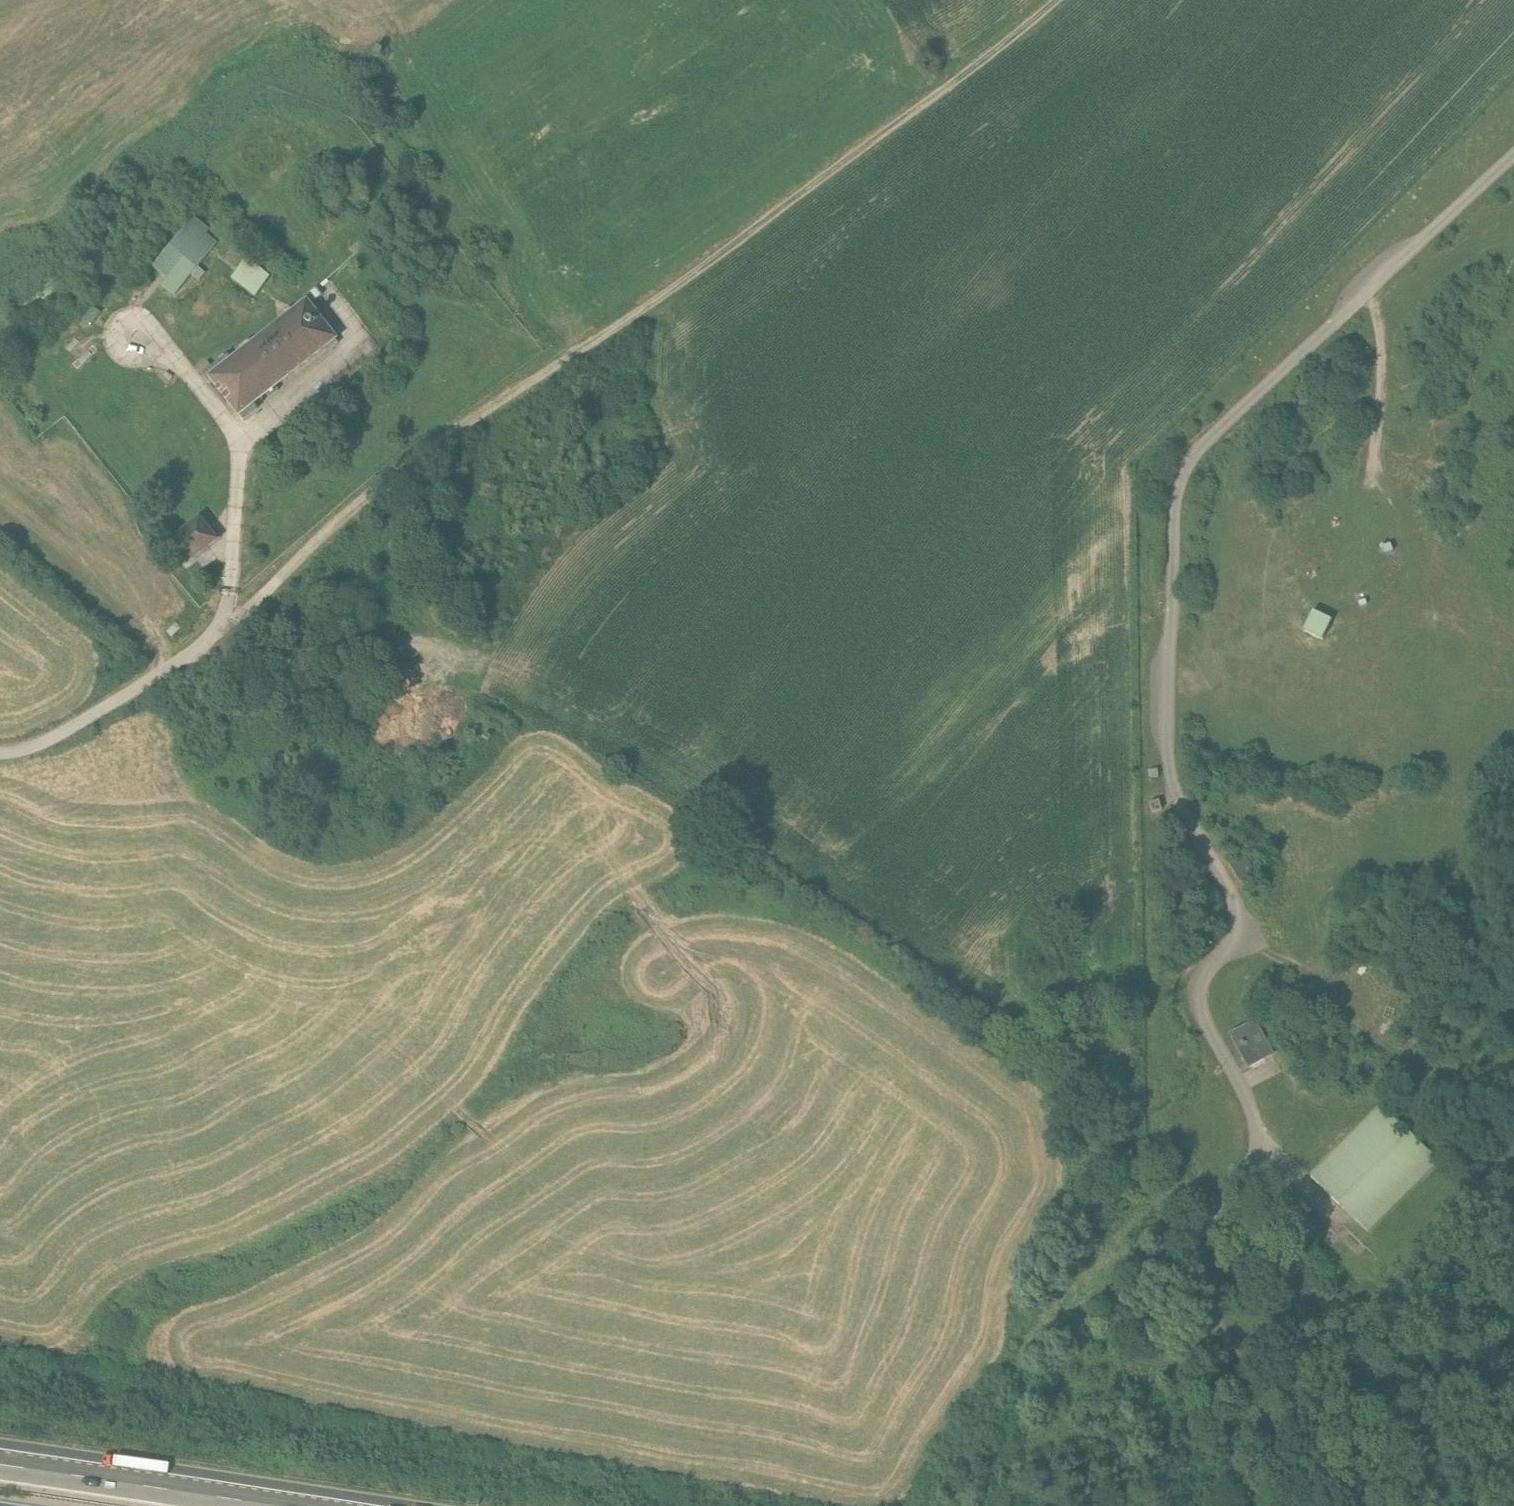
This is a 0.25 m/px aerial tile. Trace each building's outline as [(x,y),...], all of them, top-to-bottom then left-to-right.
[(205,267),(222,246),(213,238),(217,235),(201,222),(160,268),(173,278),(168,286),(180,297),(198,279),(204,284),(212,274),(205,267)] [(273,277),(251,261),(238,279),(261,295),(273,277)] [(313,302),(213,381),(247,420),(345,341),(313,302)] [(209,520),(175,546),(193,568),(226,542),(209,520)] [(1326,648),(1334,629),(1314,620),(1306,639),(1326,648)] [(1257,877),(1244,856),(1229,865),(1242,886),(1257,877)] [(1274,1057),(1256,1023),(1229,1037),(1247,1071),(1274,1057)]
